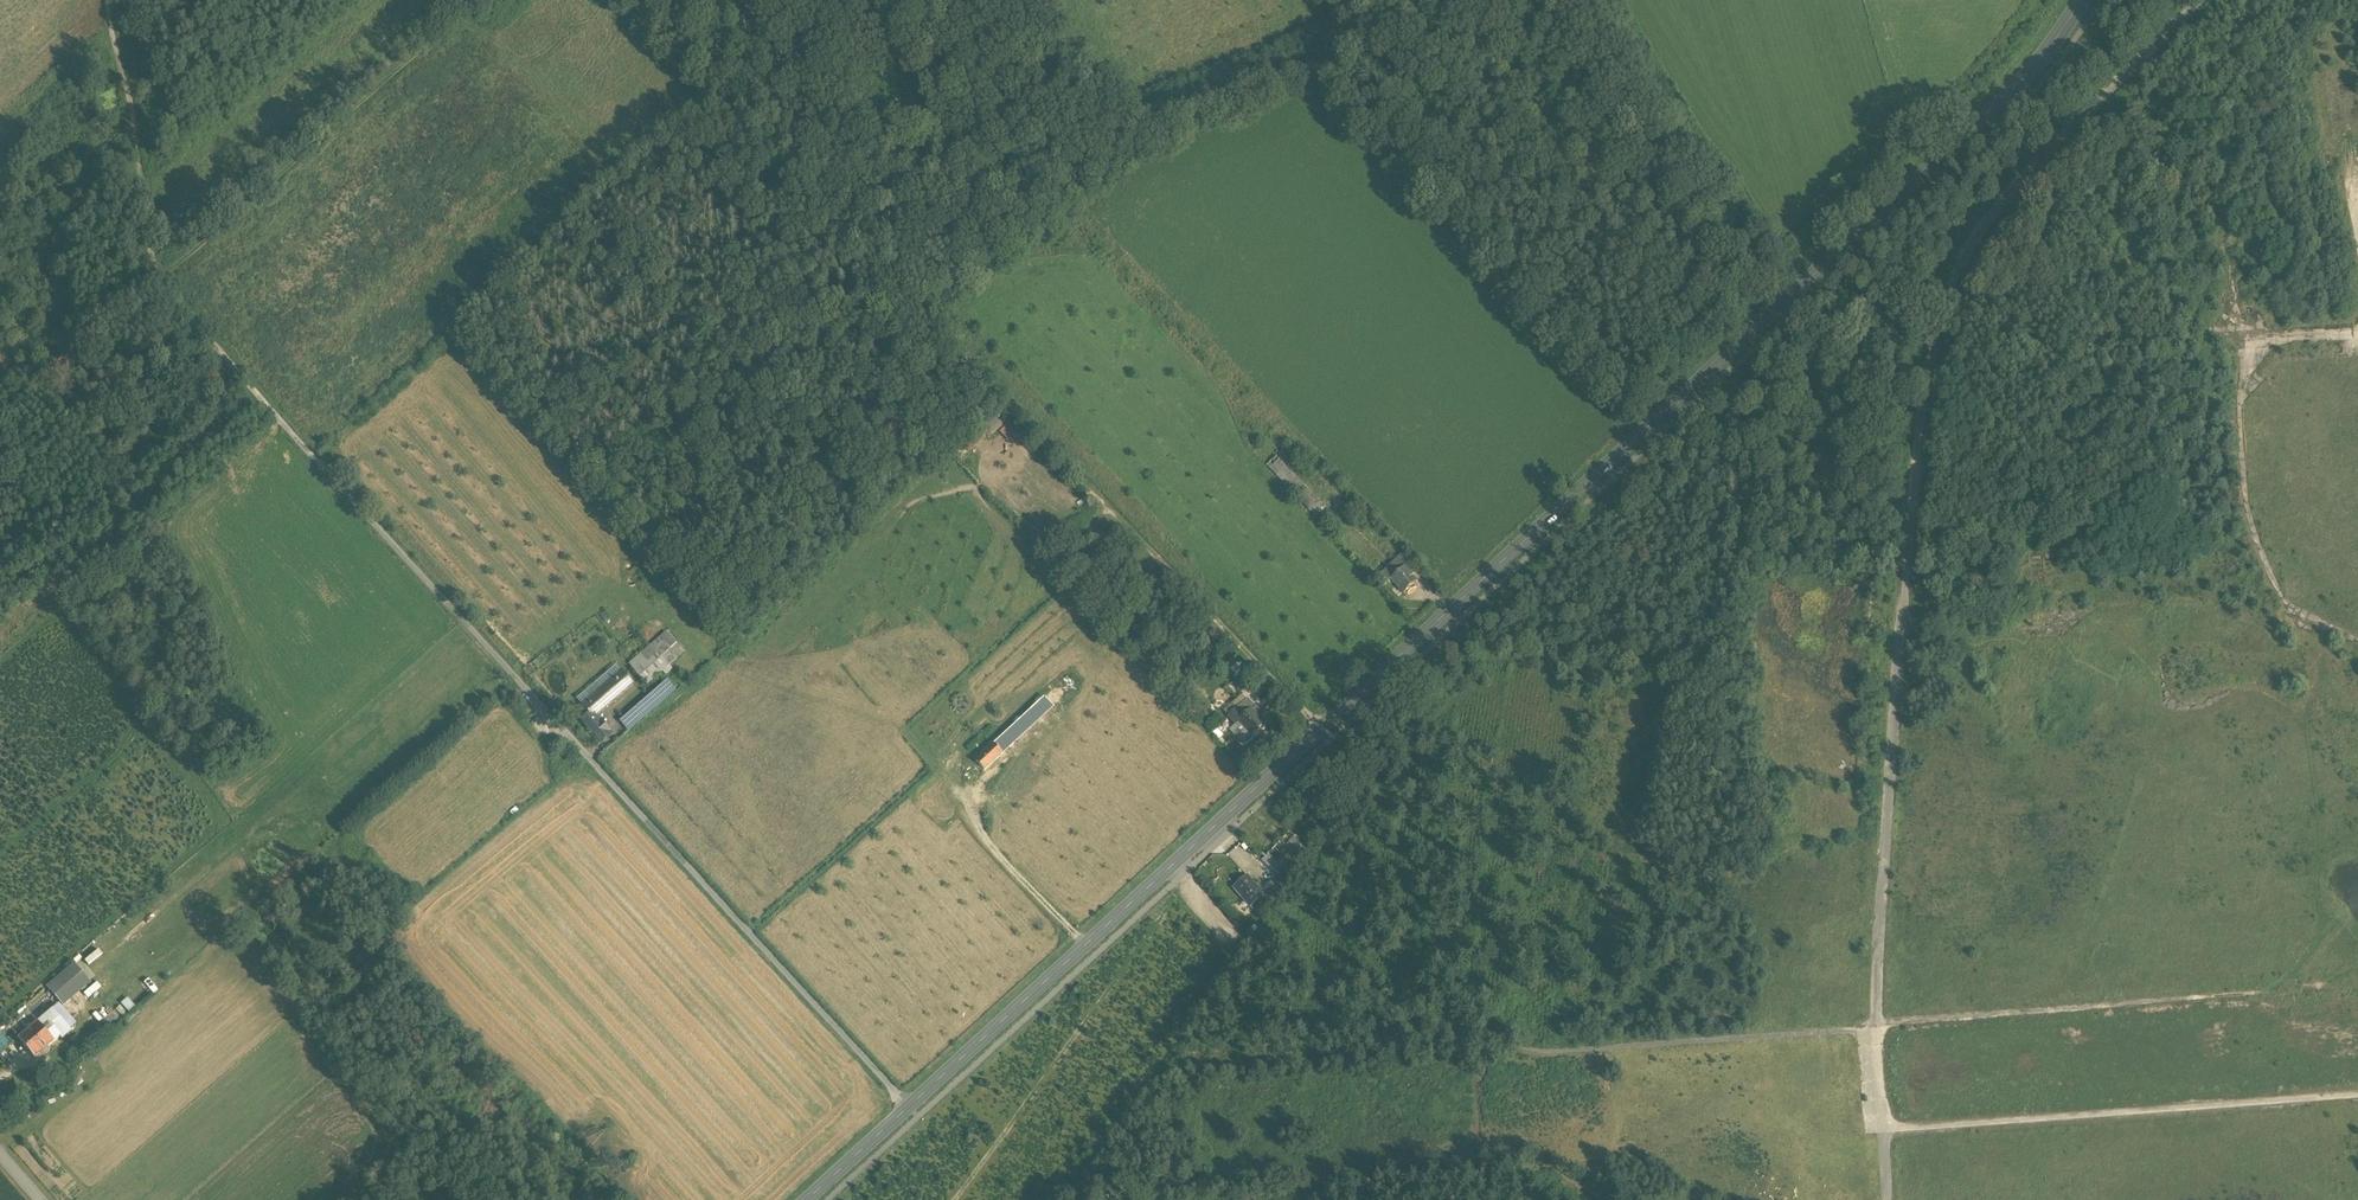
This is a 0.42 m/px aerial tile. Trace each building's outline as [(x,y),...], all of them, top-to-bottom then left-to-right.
[(1286,467),(1276,457),(1266,466),(1276,476),(1286,467)] [(1325,508),(1286,467),(1276,476),(1315,517),(1325,508)] [(1397,574),(1390,565),(1380,575),(1387,583),(1390,580),(1397,574)] [(1397,574),(1390,580),(1403,594),(1416,581),(1412,576),(1415,574),(1406,565),(1397,574)] [(661,644),(632,670),(646,686),(675,660),(661,644)] [(621,672),(582,706),(585,710),(581,713),(585,717),(589,713),(593,718),(632,684),(621,672)] [(1068,675),(1047,695),(1055,704),(1076,684),(1068,675)] [(668,683),(621,724),(628,731),(637,723),(636,722),(673,689),(668,683)] [(1254,709),(1247,701),(1242,706),(1248,712),(1251,710),(1252,711),(1254,709)] [(1237,708),(1228,717),(1236,725),(1239,722),(1238,722),(1244,716),(1237,708)] [(1244,716),(1238,722),(1239,722),(1252,736),(1264,724),(1252,711),(1251,710),(1248,712),(1244,716)] [(599,720),(596,722),(593,718),(589,713),(585,717),(581,721),(600,743),(609,736),(606,733),(608,731),(599,720)] [(1243,744),(1252,736),(1239,722),(1236,725),(1231,730),(1243,744)] [(977,761),(986,770),(1002,754),(994,746),(977,761)] [(1296,843),(1277,865),(1285,872),(1304,851),(1296,843)] [(1247,877),(1233,889),(1249,908),(1256,901),(1263,895),(1263,894),(1266,892),(1258,883),(1255,886),(1247,877)] [(1281,896),(1272,887),(1266,892),(1270,896),(1269,897),(1275,903),(1281,896)] [(1266,892),(1263,894),(1263,895),(1256,901),(1260,905),(1259,905),(1266,913),(1275,904),(1275,903),(1269,897),(1270,896),(1266,892)] [(1256,901),(1249,908),(1252,912),(1259,905),(1260,905),(1256,901)] [(92,946),(76,961),(84,971),(101,956),(92,946)] [(75,965),(48,989),(63,1006),(91,983),(75,965)] [(73,1026),(57,1008),(38,1024),(46,1033),(51,1028),(60,1038),(64,1039),(68,1035),(67,1031),(73,1026)] [(27,1012),(9,1028),(19,1040),(38,1024),(27,1012)] [(46,1033),(38,1024),(19,1040),(35,1059),(54,1043),(46,1033)] [(0,1035),(0,1054),(1,1056),(19,1040),(9,1028),(0,1035)] [(60,1038),(51,1028),(46,1033),(54,1043),(60,1038)]
